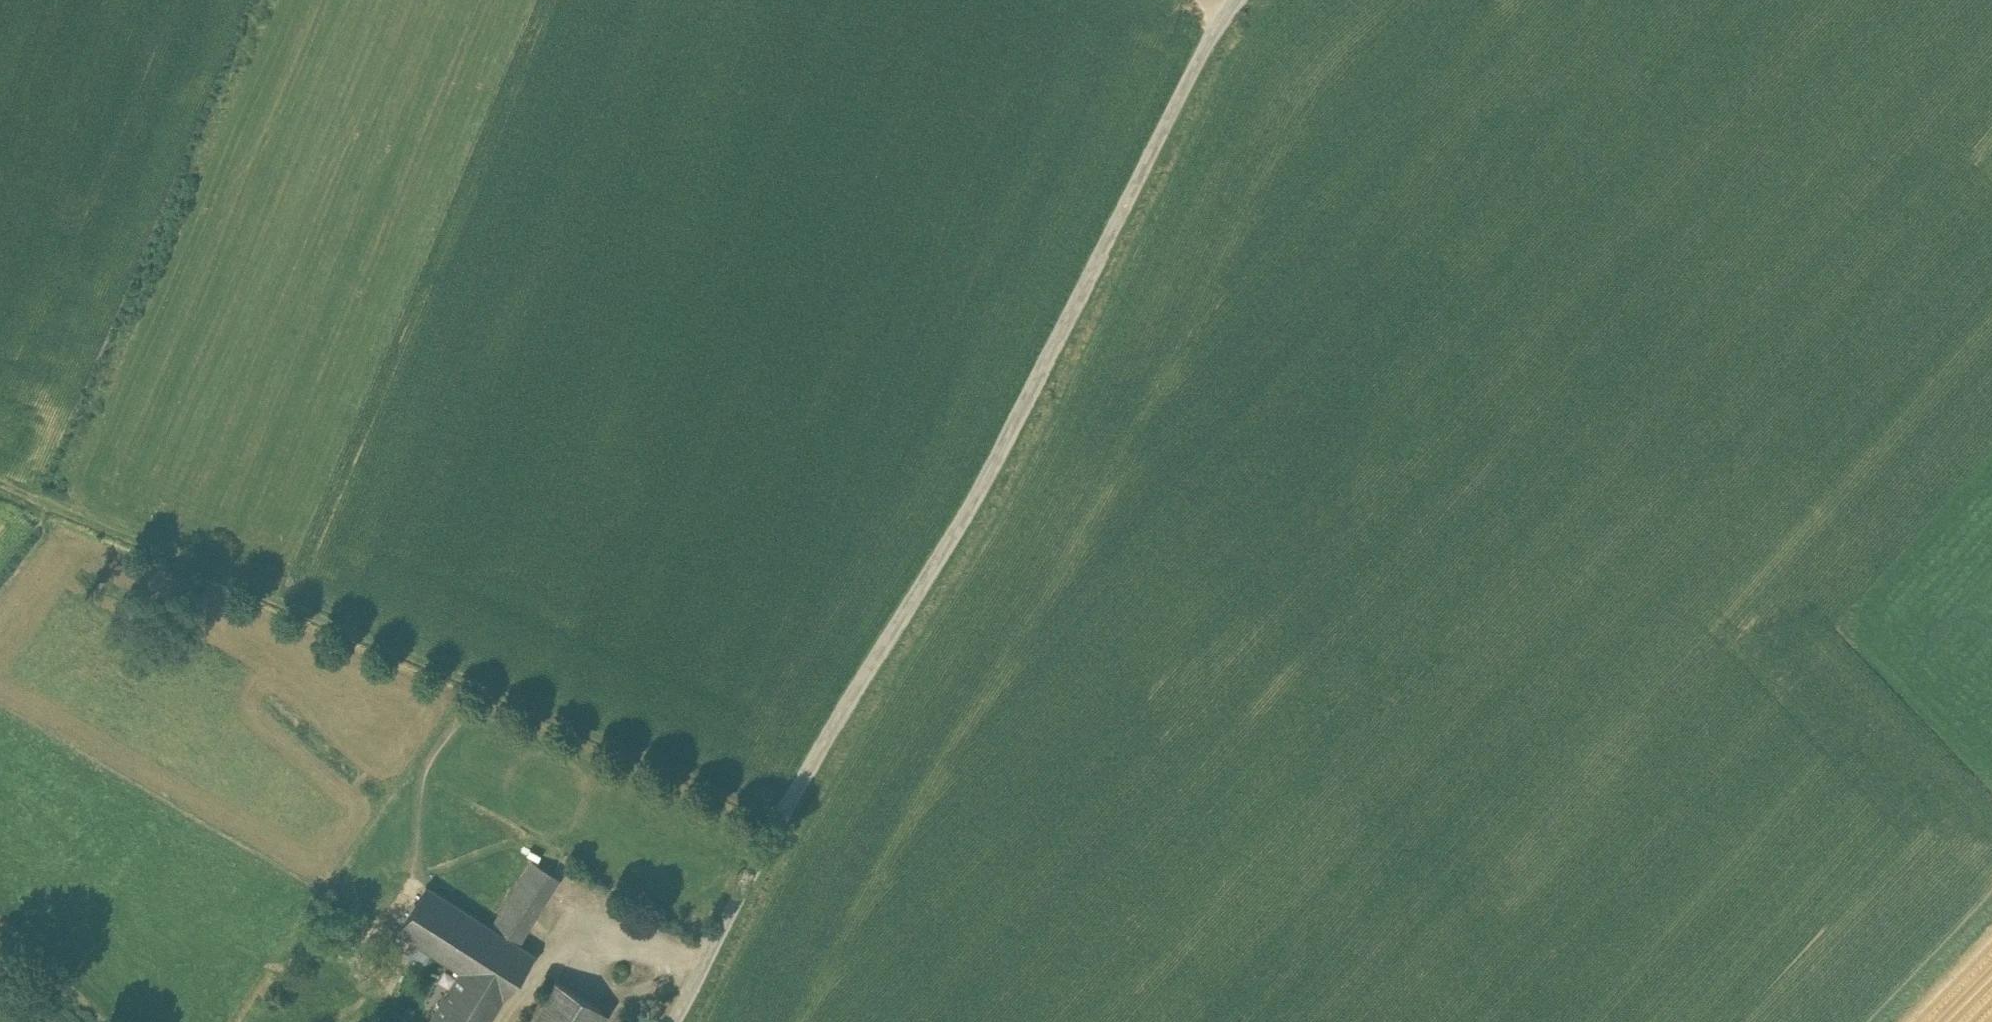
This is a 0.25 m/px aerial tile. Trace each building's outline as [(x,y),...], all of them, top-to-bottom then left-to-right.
[(531,860),(486,924),(425,885),(396,930),(414,942),(408,952),(425,963),(432,952),(436,955),(458,970),(426,1021),(487,1021),(503,996),(534,954),(508,938),(553,873),(531,860)] [(527,1021),(599,1021),(606,1011),(554,979),(527,1021)] [(385,1016),(394,1021),(415,1021),(393,1005),(385,1016)]
